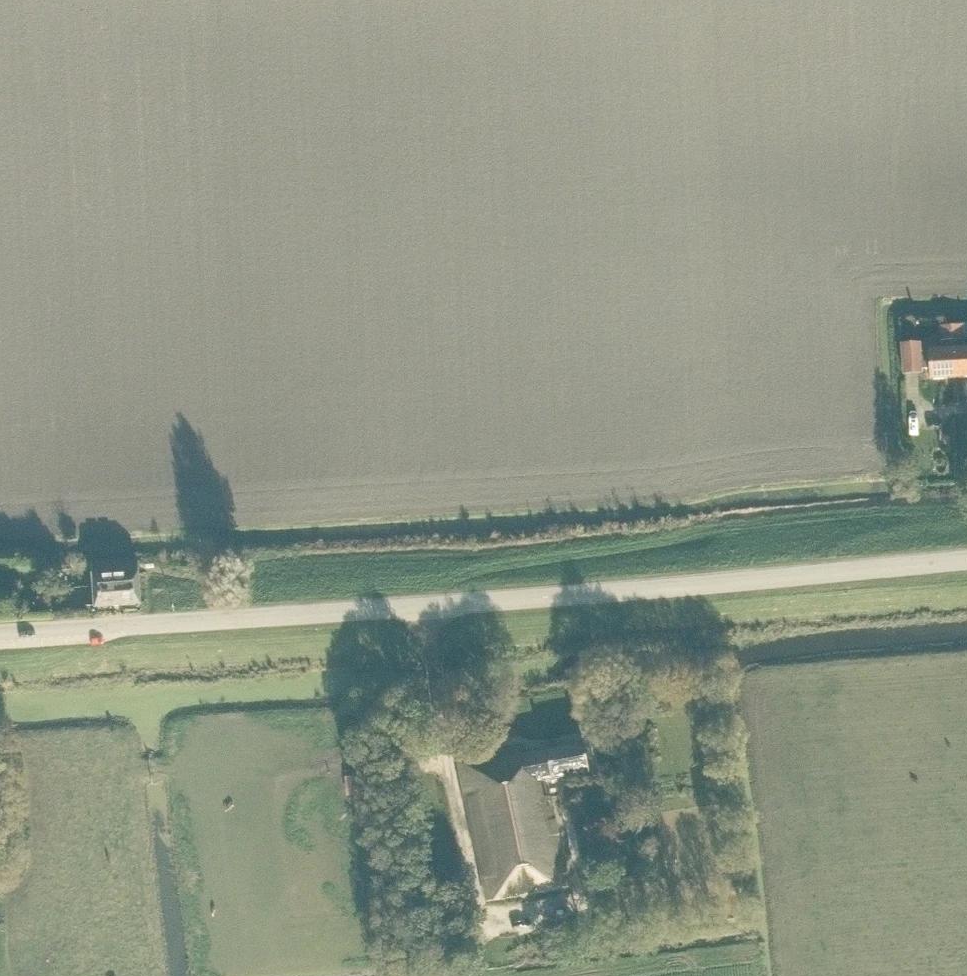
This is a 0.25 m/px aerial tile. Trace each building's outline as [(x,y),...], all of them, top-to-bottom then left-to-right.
[(966,377),(966,349),(963,350),(961,325),(941,327),(942,351),(939,351),(941,379),(966,377)] [(941,379),(939,351),(921,352),(920,344),(901,345),(903,374),(922,373),(922,370),(930,369),(930,380),(941,379)] [(94,608),(140,604),(137,561),(92,564),(94,608)] [(568,884),(551,797),(547,798),(543,782),(589,772),(584,744),(522,755),(521,748),(458,760),(465,795),(486,900),(568,884)]
